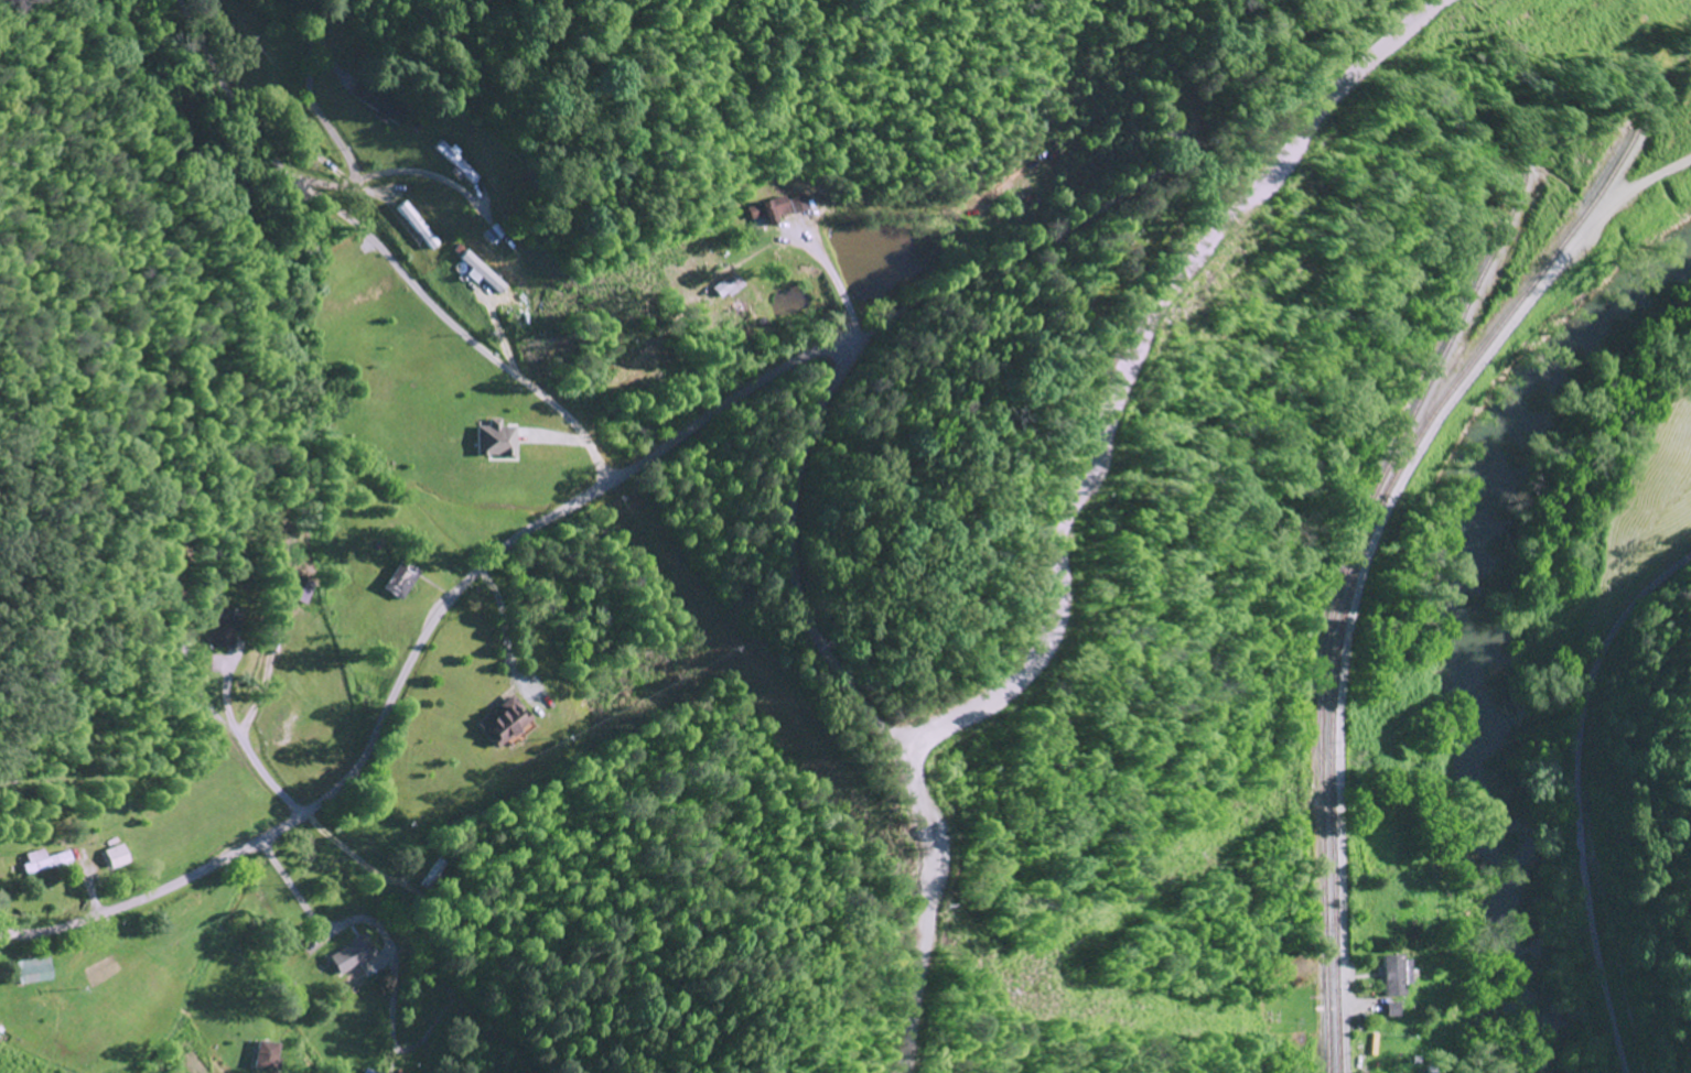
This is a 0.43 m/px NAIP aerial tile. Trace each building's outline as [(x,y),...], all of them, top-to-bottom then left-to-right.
[(346,97),(375,114),(371,119),(383,125),(386,121),(399,128),(408,112),(355,81),(346,97)] [(810,212),(806,195),(747,210),(750,222),(762,219),(764,229),(776,226),(775,219),(792,215),(792,217),(810,212)] [(428,253),(438,246),(406,202),(396,209),(428,253)] [(499,297),(506,288),(467,252),(459,260),(470,271),(465,277),(473,285),(479,279),(499,297)] [(476,427),(475,457),(515,458),(515,428),(500,428),(500,420),(488,420),(488,427),(476,427)] [(403,601),(418,572),(398,561),(382,591),(403,601)] [(304,606),(313,585),(292,577),(283,597),(304,606)] [(208,645),(229,651),(238,614),(217,608),(208,645)] [(531,721),(512,698),(476,727),(495,750),(531,721)] [(109,870),(128,865),(123,846),(104,851),(109,870)] [(26,854),(28,866),(25,866),(26,874),(73,867),(71,853),(47,857),(46,851),(26,854)] [(327,956),(338,977),(376,958),(366,936),(327,956)] [(49,981),(46,958),(7,964),(11,987),(49,981)] [(1383,998),(1403,998),(1402,986),(1409,986),(1408,958),(1382,959),(1383,998)] [(1384,1017),(1396,1018),(1397,1004),(1385,1004),(1384,1017)] [(251,1069),(274,1072),(278,1046),(256,1042),(251,1069)]
